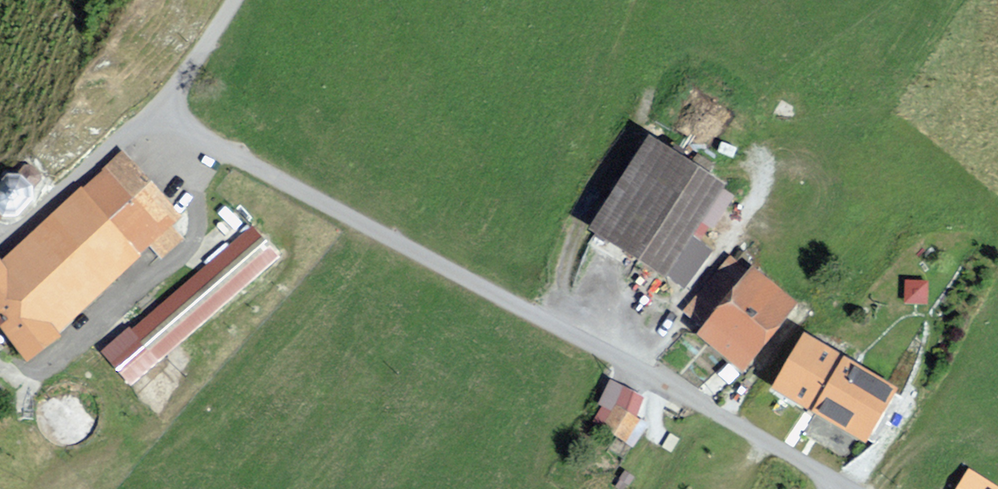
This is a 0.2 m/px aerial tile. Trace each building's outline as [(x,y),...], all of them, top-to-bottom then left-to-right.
[(730,190),(657,142),(594,238),(668,286),(730,190)] [(131,157),(0,268),(0,325),(37,368),(69,340),(62,331),(154,253),(162,263),(185,243),(175,231),(186,222),(131,157)] [(24,166),(15,175),(6,175),(0,182),(0,221),(3,217),(16,216),(32,198),(32,189),(39,180),(24,166)] [(280,261),(251,228),(104,358),(133,391),(280,261)] [(801,308),(755,270),(698,339),(745,377),(801,308)] [(903,301),(928,302),(929,276),(904,275),(903,301)] [(902,392),(811,338),(776,396),(868,450),(902,392)] [(652,405),(611,383),(589,424),(630,446),(652,405)]
